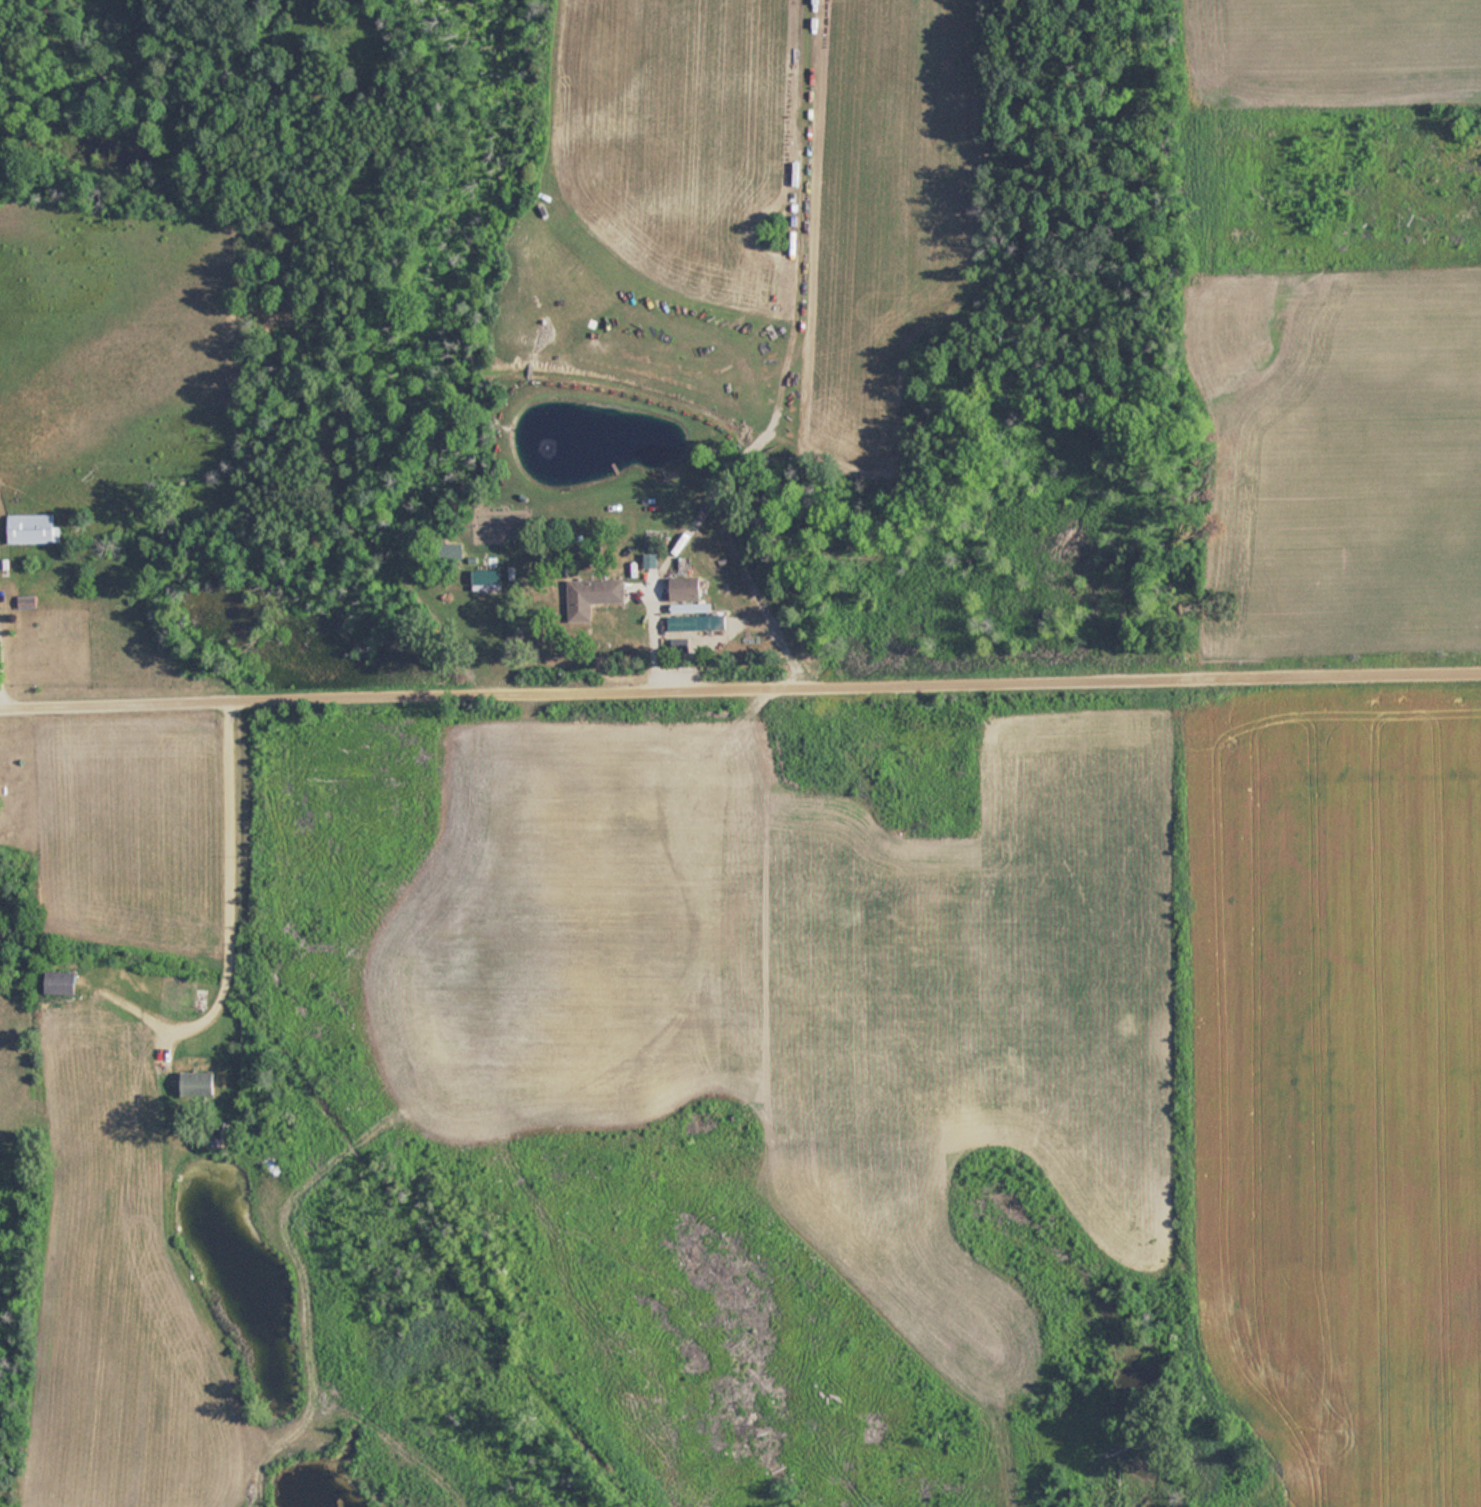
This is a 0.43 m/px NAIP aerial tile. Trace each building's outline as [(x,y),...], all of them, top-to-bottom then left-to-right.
[(61,526),(55,526),(55,514),(9,514),(9,543),(61,543),(61,526)] [(463,558),(463,545),(447,545),(447,558),(463,558)] [(592,622),(592,602),(625,602),(625,579),(568,579),(568,622),(592,622)] [(77,995),(77,972),(47,972),(47,995),(77,995)] [(215,1073),(181,1073),(181,1096),(215,1096),(215,1073)]
